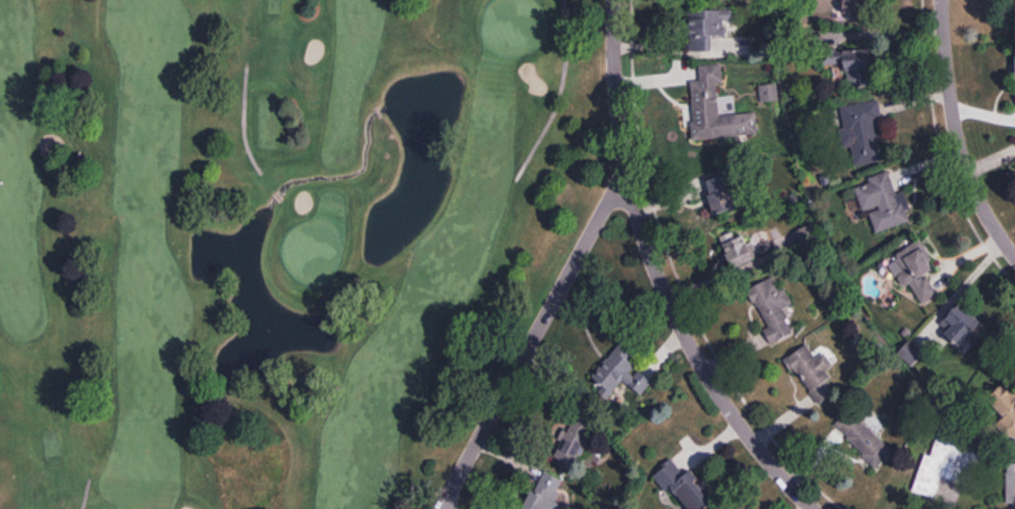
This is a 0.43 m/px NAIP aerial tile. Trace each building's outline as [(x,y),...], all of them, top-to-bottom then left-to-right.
[(1005,21),(1014,21),(1014,0),(1005,0),(1005,21)] [(689,9),(688,49),(711,49),(709,30),(726,32),(724,8),(689,9)] [(869,56),(846,56),(846,85),(869,85),(869,56)] [(689,79),(698,139),(752,129),(750,110),(716,110),(715,79),(717,64),(702,63),(689,79)] [(761,88),(762,105),(780,103),(778,86),(761,88)] [(882,163),(878,104),(838,106),(842,166),(882,163)] [(782,201),(805,201),(805,165),(782,165),(782,201)] [(708,175),(715,208),(740,201),(723,171),(708,175)] [(908,223),(893,171),(854,182),(863,212),(869,211),(875,232),(908,223)] [(804,240),(816,237),(814,227),(802,229),(804,240)] [(742,232),(721,237),(733,265),(757,256),(742,232)] [(917,304),(948,290),(925,239),(894,253),(917,304)] [(771,275),(746,285),(773,336),(788,330),(771,275)] [(963,351),(988,324),(962,300),(937,327),(963,351)] [(617,343),(589,376),(612,391),(622,376),(638,389),(649,378),(639,368),(633,373),(625,369),(635,356),(617,343)] [(805,344),(785,358),(816,398),(831,388),(805,344)] [(1003,417),(995,425),(1011,441),(1014,437),(1014,417),(1011,414),(1014,410),(1014,390),(1007,381),(987,400),(1003,417)] [(847,408),(834,423),(874,465),(889,448),(847,408)] [(574,415),(552,453),(572,464),(581,446),(593,451),(596,440),(584,431),(586,420),(574,415)] [(939,436),(925,474),(963,486),(977,456),(939,436)] [(668,458),(655,473),(666,489),(673,483),(691,505),(704,496),(688,466),(677,471),(668,458)] [(522,508),(553,508),(557,499),(550,495),(559,477),(540,468),(522,508)]
